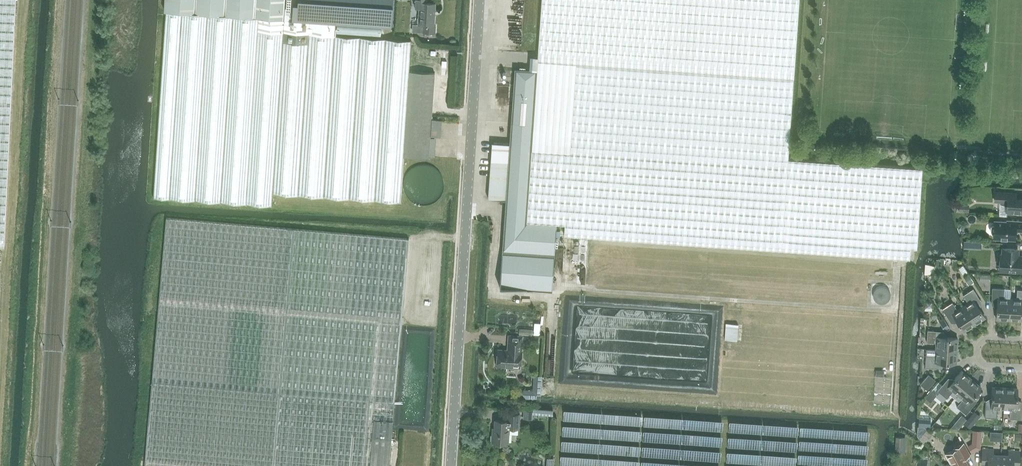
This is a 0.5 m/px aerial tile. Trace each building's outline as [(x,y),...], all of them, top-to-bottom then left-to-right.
[(4,245),(15,0),(0,0),(0,245),(4,245)] [(154,198),(236,203),(272,205),(273,193),(333,197),(379,200),(395,202),(401,202),(404,157),(429,158),(429,156),(432,118),(435,72),(409,71),(411,40),(386,39),(334,36),(335,24),(387,27),(391,27),(393,1),(393,0),(166,0),(165,12),(166,12),(166,18),(154,198)] [(435,4),(427,3),(427,0),(416,0),(415,7),(420,8),(419,24),(423,24),(422,32),(435,33),(436,25),(434,25),(435,4)] [(487,199),(505,200),(499,288),(552,291),(555,254),(557,223),(564,224),(564,235),(909,258),(910,258),(910,252),(910,250),(916,250),(919,203),(921,170),(919,170),(786,160),(788,138),(798,0),(541,0),(537,70),(513,69),(508,144),(491,143),(489,166),(487,199)] [(441,184),(441,181),(440,177),(438,174),(436,171),(433,168),(431,167),(427,165),(424,165),(420,165),(416,166),(412,167),(409,170),(406,173),(404,176),(403,180),(403,184),(403,188),(404,191),(405,194),(408,197),(410,199),(415,202),(417,203),(421,203),(424,203),(429,202),(433,200),(436,198),(438,195),(440,192),(441,188),(441,184)] [(996,192),(995,201),(1000,202),(1000,203),(1005,205),(1007,205),(1006,213),(1021,213),(1021,200),(1012,199),(1013,193),(996,192)] [(969,212),(969,204),(957,203),(957,211),(969,212)] [(144,465),(389,465),(414,244),(166,219),(144,465)] [(994,238),(1014,239),(1015,232),(1017,230),(1021,231),(1021,221),(1007,221),(1007,222),(995,221),(994,225),(993,225),(991,226),(991,232),(992,233),(994,233),(994,238)] [(1021,272),(1021,256),(1017,256),(1018,249),(1003,248),(1002,255),(1000,255),(999,270),(1016,271),(1017,272),(1021,272)] [(967,278),(965,279),(969,285),(974,282),(969,274),(966,276),(967,278)] [(996,319),(1009,320),(1010,299),(1003,298),(1004,289),(992,288),(991,295),(997,296),(996,319)] [(968,304),(963,307),(974,324),(985,318),(972,298),(977,295),(973,289),(963,295),(968,304)] [(1009,320),(1021,321),(1021,305),(1021,290),(1017,290),(1016,299),(1010,299),(1009,320)] [(974,324),(963,307),(957,311),(952,302),(942,309),(946,315),(951,312),(964,331),(974,324)] [(945,322),(941,325),(944,330),(947,330),(950,328),(945,322)] [(936,343),(936,350),(956,351),(957,338),(934,337),(934,331),(927,330),(926,343),(936,343)] [(498,349),(497,366),(511,367),(511,362),(521,363),(523,336),(509,335),(508,350),(498,349)] [(956,351),(936,350),(935,356),(926,355),(925,367),(932,368),(932,362),(956,363),(956,351)] [(937,390),(947,398),(953,391),(953,392),(957,395),(971,379),(961,371),(953,380),(947,388),(942,385),(937,390)] [(919,384),(927,390),(936,380),(928,373),(919,384)] [(971,379),(957,395),(962,399),(956,407),(965,414),(970,409),(966,405),(981,387),(971,379)] [(997,408),(1003,409),(1004,388),(992,387),(991,410),(985,410),(984,417),(996,418),(997,408)] [(1004,388),(1003,409),(1010,409),(1009,419),(1021,419),(1021,412),(1016,412),(1017,388),(1004,388)] [(925,398),(931,402),(937,395),(931,390),(925,398)] [(532,412),(523,411),(523,420),(532,420),(532,412)] [(975,412),(964,424),(969,428),(980,416),(975,412)] [(519,428),(520,414),(508,413),(507,420),(495,419),(495,432),(493,432),(492,442),(508,443),(509,428),(519,428)] [(917,435),(920,438),(924,443),(931,435),(926,431),(921,427),(917,426),(917,427),(917,435)] [(895,436),(894,450),(902,450),(903,437),(895,436)] [(945,453),(953,465),(967,465),(963,458),(969,455),(963,443),(945,453)] [(1001,455),(993,455),(993,450),(982,449),(981,463),(987,464),(987,465),(1000,465),(1001,455)] [(1000,465),(1015,465),(1018,465),(1019,452),(1009,451),(1008,456),(1001,455),(1000,465)]
